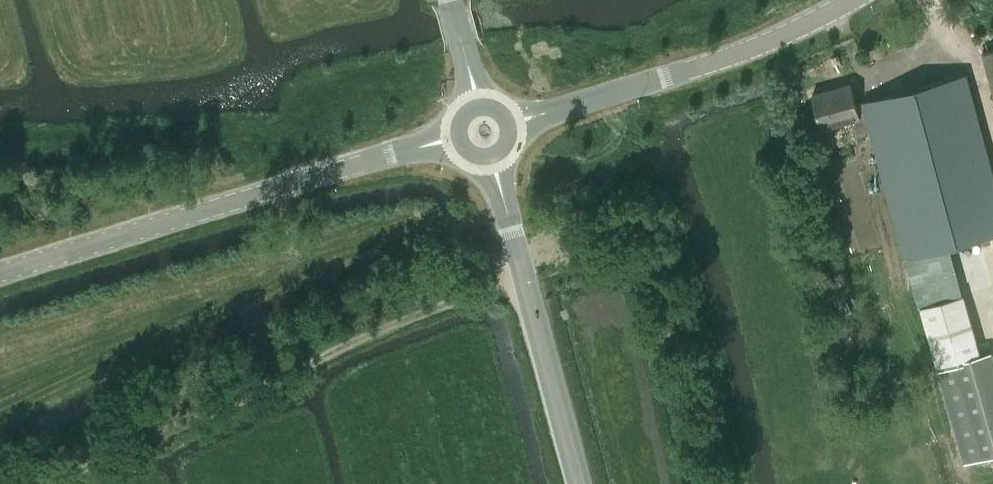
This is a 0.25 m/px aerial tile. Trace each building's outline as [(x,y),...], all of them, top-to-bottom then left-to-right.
[(983,52),(992,89),(992,49),(983,52)] [(863,101),(871,132),(905,257),(906,257),(908,256),(951,244),(992,233),(992,162),(969,74),(863,101)] [(852,82),(813,93),(822,127),(852,119),(860,116),(857,103),(852,82)]
